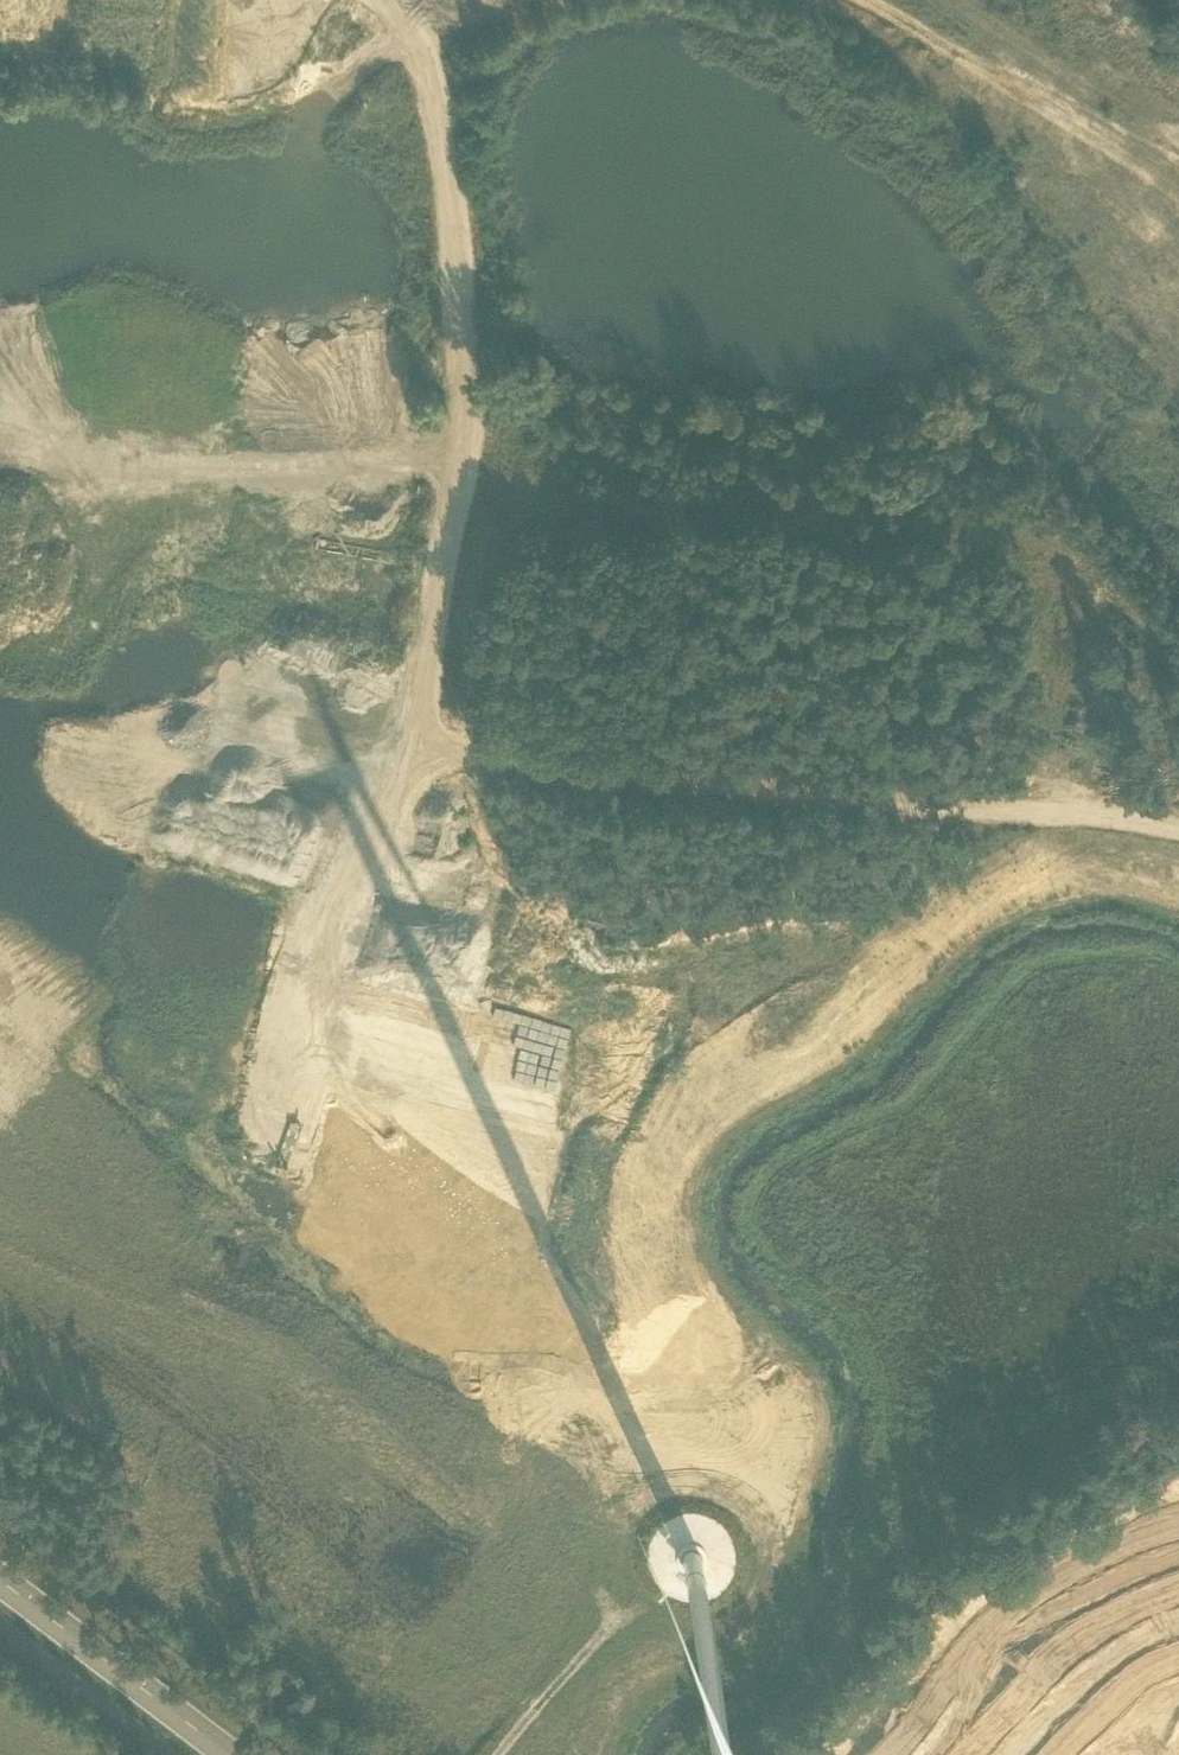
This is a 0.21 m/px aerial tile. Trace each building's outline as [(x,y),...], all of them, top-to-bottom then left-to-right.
[(680,1519),(668,1529),(679,1542),(695,1542),(702,1550),(690,1559),(690,1563),(682,1563),(665,1577),(665,1593),(713,1593),(713,1579),(709,1579),(692,1558),(709,1558),(710,1560),(725,1560),(733,1554),(733,1539),(717,1519),(680,1519)]
